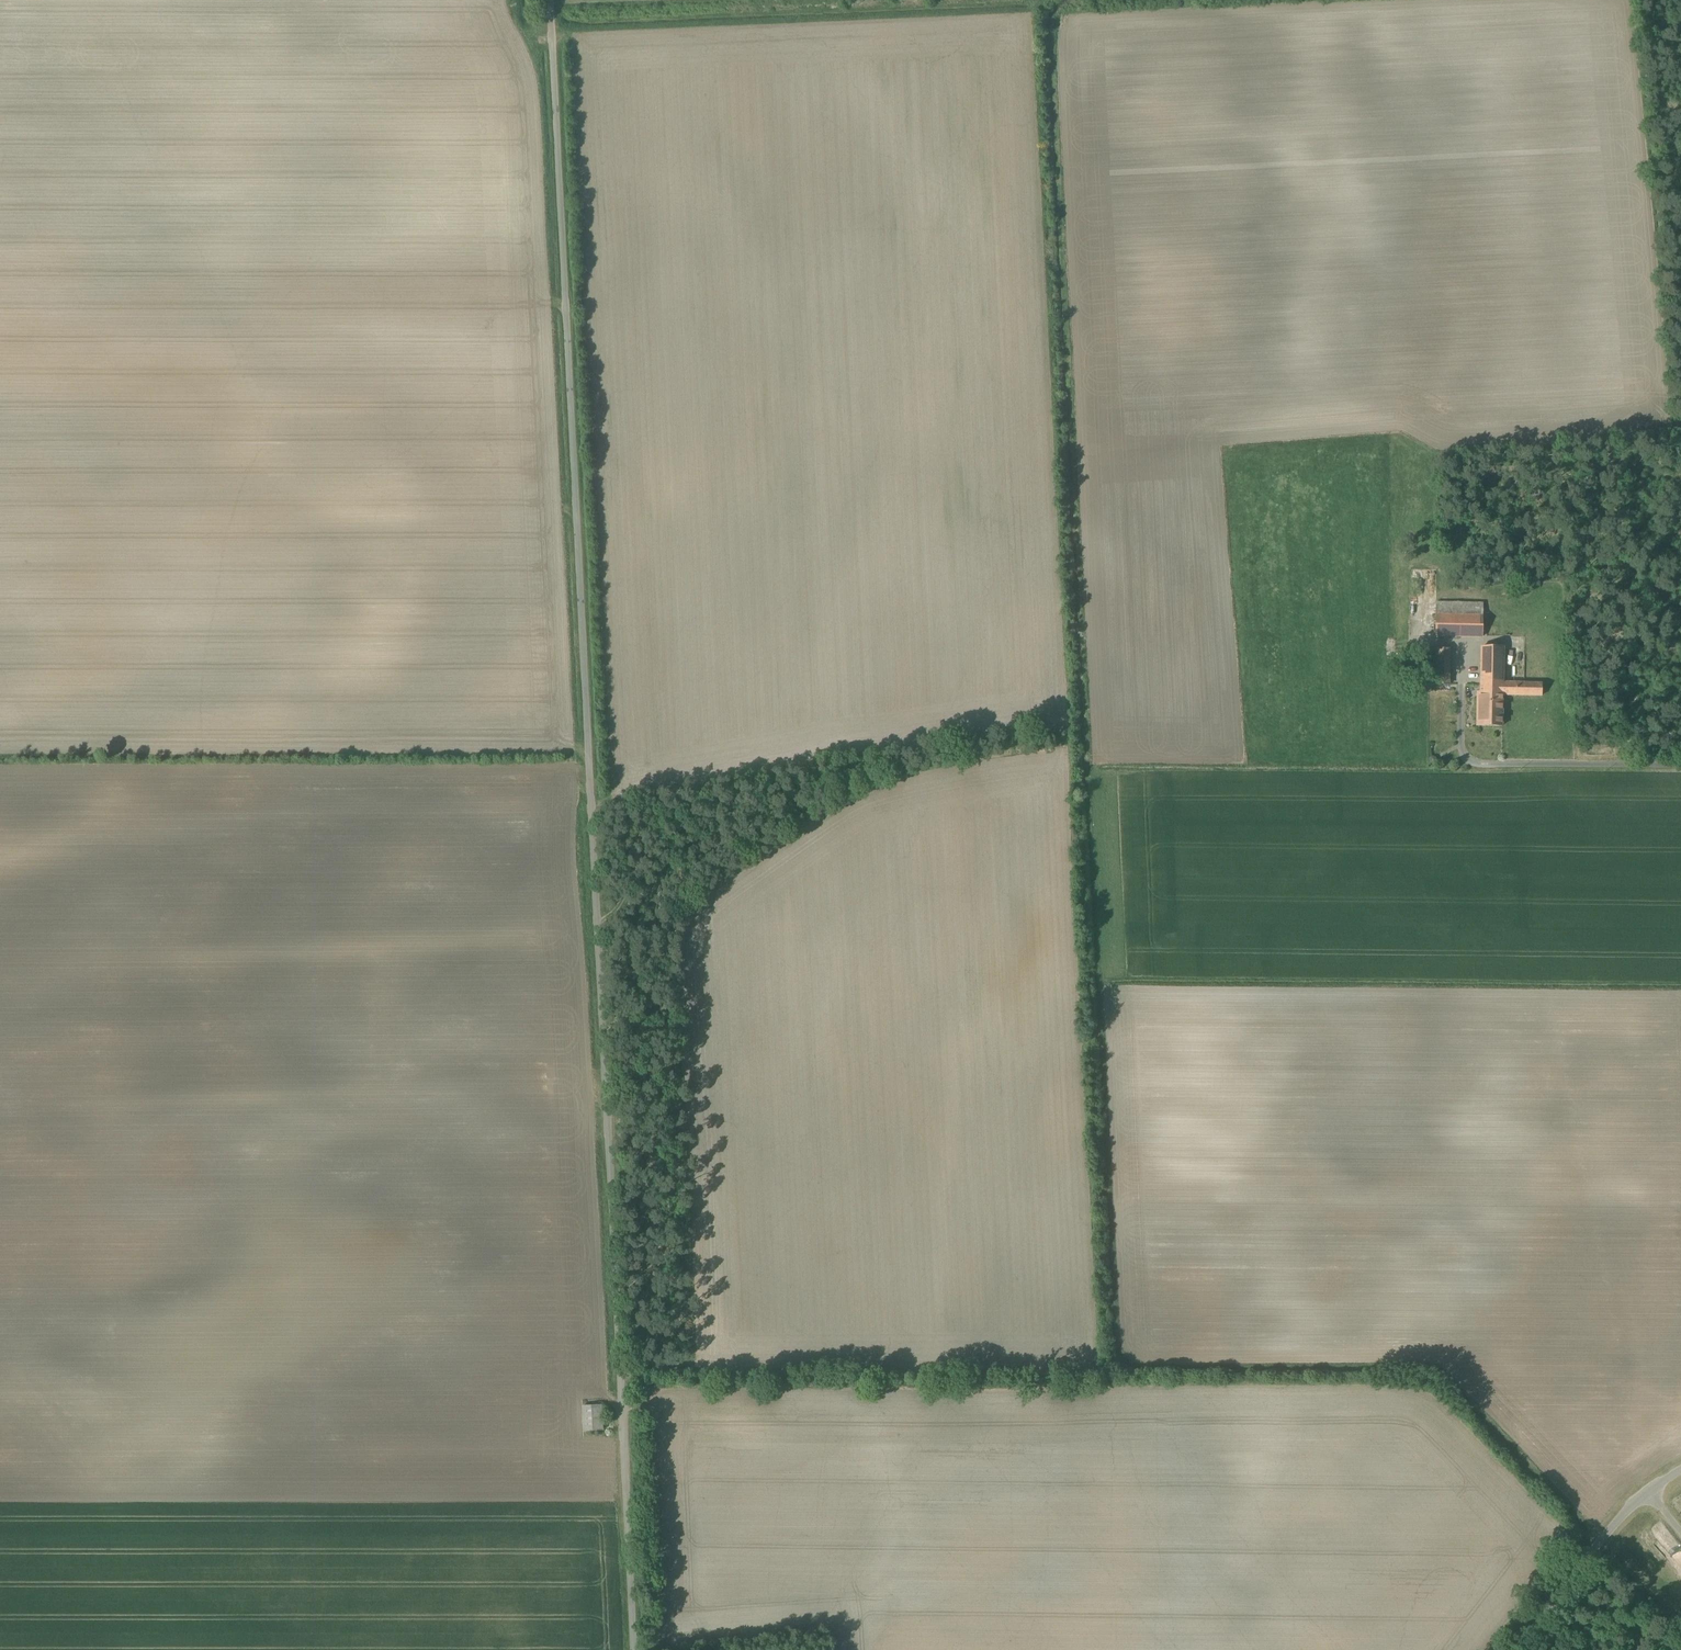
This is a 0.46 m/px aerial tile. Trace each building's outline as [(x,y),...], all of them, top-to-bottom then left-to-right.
[(1484,599),(1437,598),(1437,631),(1483,632),(1484,599)] [(1450,681),(1450,645),(1436,645),(1436,681),(1450,681)] [(1483,647),(1482,698),(1503,699),(1503,696),(1543,696),(1543,656),(1525,656),(1525,684),(1504,684),(1504,647),(1483,647)] [(1502,727),(1503,699),(1482,698),(1479,698),(1479,727),(1502,727)]
